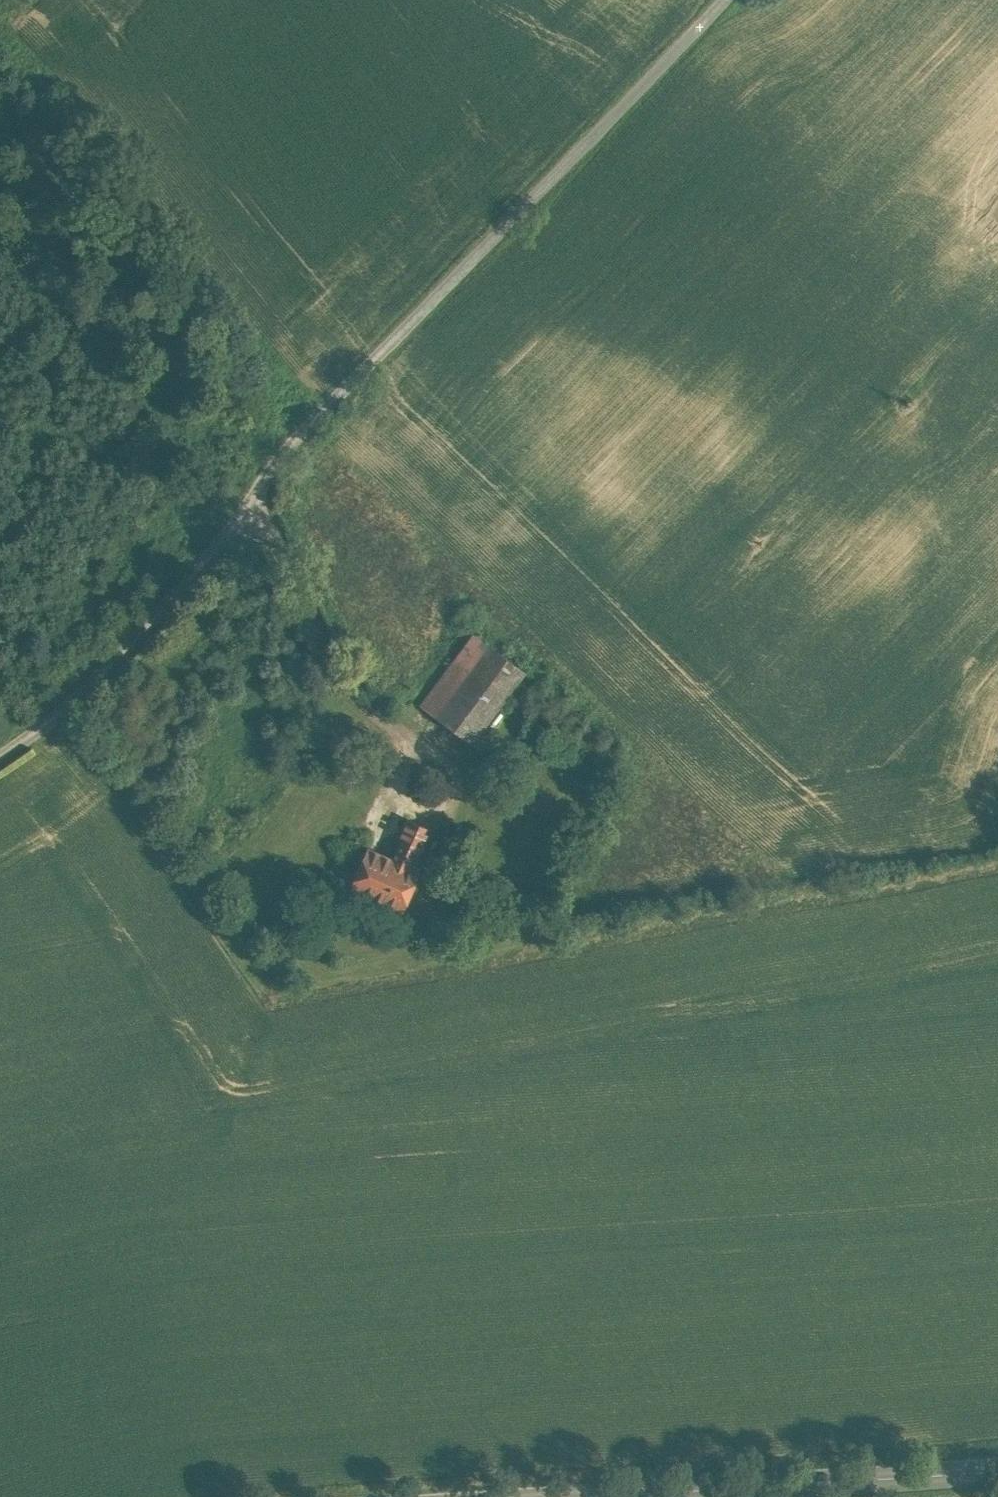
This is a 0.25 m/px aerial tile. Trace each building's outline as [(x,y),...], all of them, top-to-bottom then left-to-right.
[(474,634),(421,705),(471,742),(524,672),(474,634)] [(431,829),(407,818),(396,841),(400,843),(393,859),(413,868),(431,829)] [(393,859),(367,847),(349,889),(401,912),(419,871),(413,868),(393,859)]
